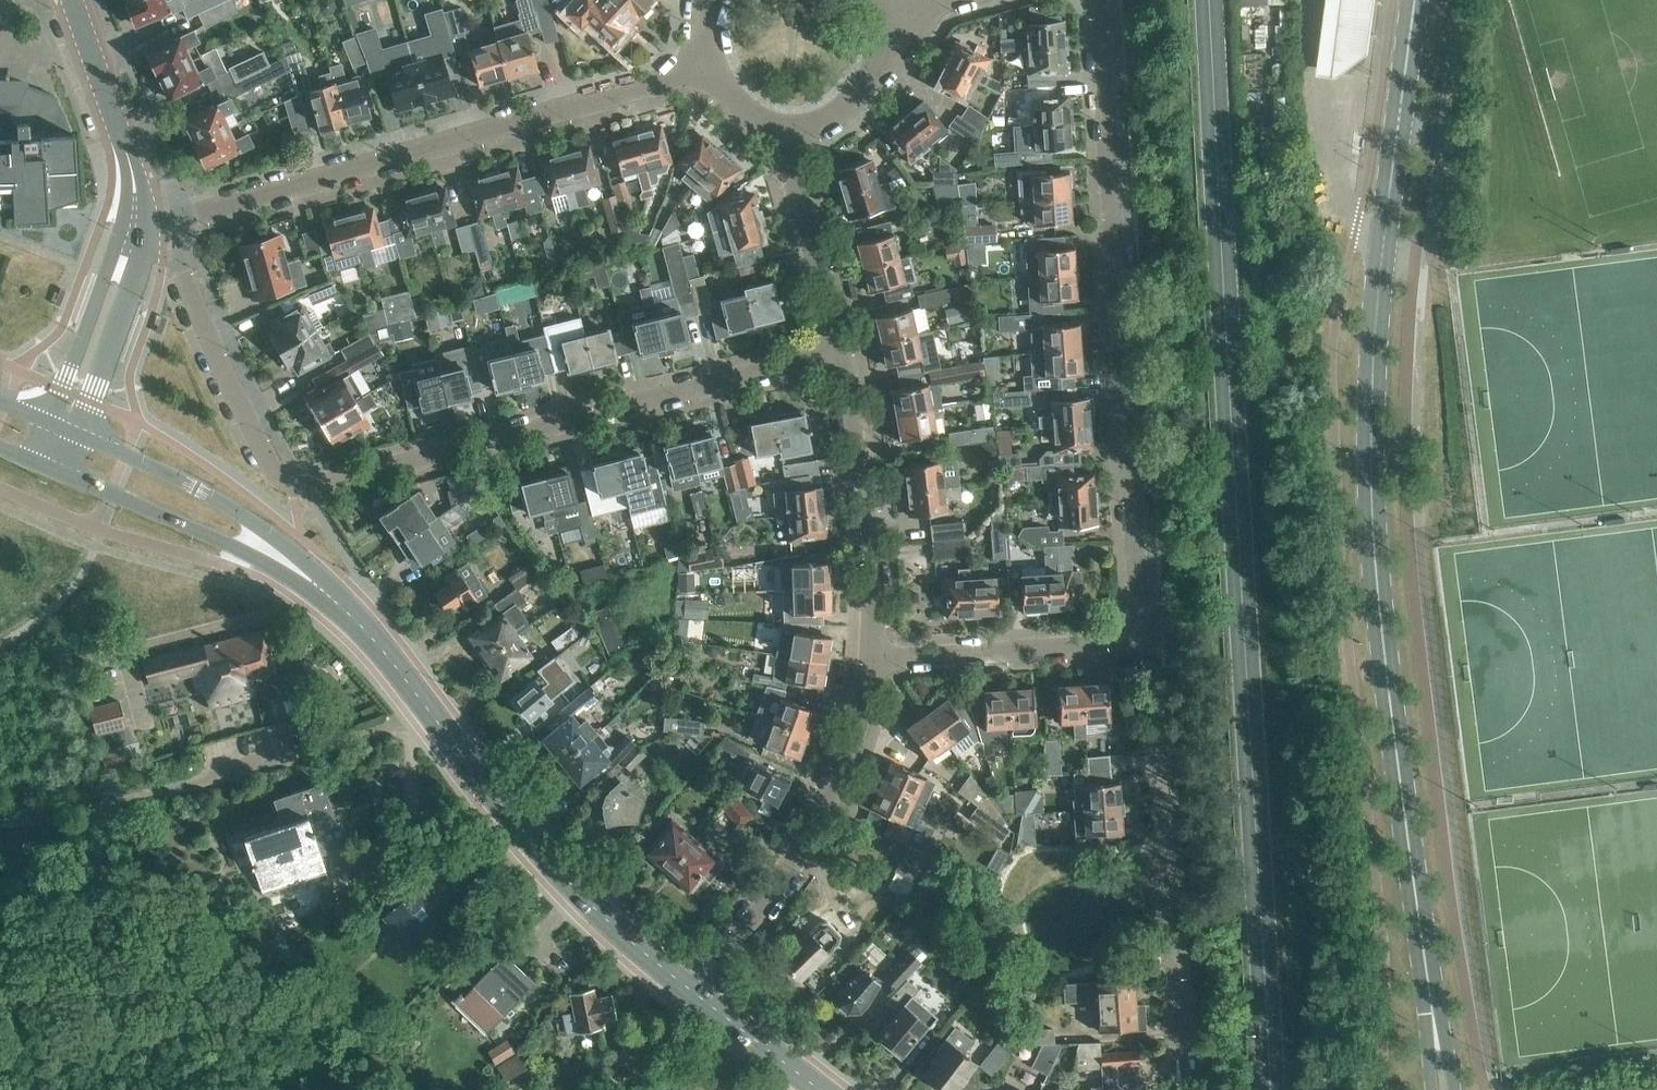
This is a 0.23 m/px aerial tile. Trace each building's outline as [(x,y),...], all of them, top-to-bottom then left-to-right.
[(136,24),(183,5),(181,0),(127,0),(136,24)] [(183,5),(188,17),(198,12),(223,0),(181,0),(183,5)] [(229,0),(223,0),(198,12),(204,25),(235,11),(229,0)] [(335,6),(333,0),(320,0),(318,4),(320,10),(325,13),(332,11),(335,6)] [(530,0),(518,0),(523,14),(521,15),(525,28),(538,25),(534,11),(533,12),(530,0)] [(604,46),(606,47),(614,39),(616,41),(624,34),(621,31),(629,22),(606,0),(579,0),(567,13),(580,26),(587,19),(604,35),(599,40),(604,46)] [(629,22),(639,12),(642,14),(649,7),(647,4),(650,0),(606,0),(629,22)] [(1317,73),(1336,75),(1368,52),(1375,0),(1327,0),(1317,73)] [(444,12),(442,12),(449,37),(454,53),(454,54),(468,50),(469,49),(464,32),(465,32),(467,31),(460,7),(458,8),(444,12)] [(548,7),(535,11),(540,28),(544,41),(556,38),(552,21),(548,7)] [(1000,51),(1028,48),(1068,46),(1068,43),(1063,43),(1062,33),(1065,33),(1064,22),(1061,22),(1061,21),(1060,21),(1060,15),(1045,16),(1046,22),(1026,24),(1027,39),(1017,40),(1012,38),(1000,39),(1000,51)] [(492,26),(497,41),(507,76),(507,78),(537,69),(526,32),(522,33),(518,18),(492,26)] [(147,51),(158,74),(200,54),(194,41),(197,39),(192,29),(147,51)] [(366,61),(356,35),(341,41),(352,67),(366,61)] [(469,49),(468,50),(478,84),(507,76),(497,41),(469,49)] [(988,59),(963,46),(956,43),(946,61),(942,59),(941,62),(976,81),(988,59)] [(1053,72),(1058,71),(1065,71),(1065,70),(1068,70),(1067,59),(1064,59),(1064,50),(1068,50),(1068,46),(1028,48),(1031,86),(1054,85),(1053,72)] [(200,54),(158,74),(169,97),(207,79),(212,90),(269,63),(262,50),(214,74),(210,65),(206,66),(200,54)] [(269,63),(212,90),(218,103),(184,119),(196,142),(237,122),(231,109),(235,107),(230,97),(289,69),(290,68),(288,64),(284,56),(269,63)] [(413,63),(423,100),(450,93),(440,56),(413,63)] [(314,108),(322,133),(333,129),(335,126),(344,123),(330,71),(318,74),(322,86),(311,89),(302,59),(288,64),(290,68),(289,69),(297,94),(301,112),(314,108)] [(358,75),(346,79),(341,62),(329,65),(330,71),(344,123),(369,115),(358,75)] [(976,81),(941,62),(939,65),(943,67),(933,86),(965,103),(976,81)] [(423,100),(413,63),(386,71),(397,108),(423,100)] [(988,77),(984,85),(1001,93),(1003,88),(1003,84),(988,77)] [(54,95),(25,84),(24,88),(0,83),(0,205),(12,204),(14,220),(48,218),(47,198),(76,197),(78,197),(74,133),(71,133),(54,95)] [(1027,87),(1004,88),(998,102),(1028,100),(1027,87)] [(285,100),(287,106),(293,131),(306,127),(301,112),(297,94),(285,100)] [(1018,126),(1073,122),(1073,118),(1069,118),(1067,97),(1032,99),(1032,111),(1017,112),(1018,126)] [(923,101),(913,109),(907,114),(904,111),(901,113),(926,144),(935,138),(937,140),(946,133),(943,131),(946,129),(923,101)] [(960,116),(981,131),(987,118),(968,104),(960,116)] [(907,160),(926,144),(901,113),(899,115),(901,118),(885,132),(907,160)] [(981,131),(960,116),(957,114),(948,125),(976,144),(981,131)] [(243,134),(237,122),(196,142),(207,165),(251,143),(246,132),(243,134)] [(1073,122),(1018,126),(1013,126),(1014,138),(1034,136),(1035,149),(1070,147),(1069,125),(1073,125),(1073,122)] [(660,127),(636,134),(650,184),(656,182),(658,178),(657,174),(666,171),(669,161),(660,127)] [(650,184),(636,134),(612,140),(622,175),(636,171),(642,190),(639,194),(641,199),(653,195),(650,184)] [(683,179),(691,187),(720,152),(701,136),(678,163),(689,173),(683,179)] [(588,148),(564,154),(579,206),(589,204),(584,186),(598,182),(588,148)] [(885,151),(875,159),(892,179),(902,171),(885,151)] [(964,158),(953,151),(947,161),(957,168),(964,158)] [(708,202),(715,195),(715,196),(739,169),(720,152),(691,187),(708,202)] [(579,206),(564,154),(541,161),(550,195),(555,213),(569,209),(579,206)] [(839,197),(843,196),(843,195),(877,185),(870,161),(868,162),(867,159),(857,162),(858,165),(836,171),(837,172),(834,173),(837,185),(840,184),(842,192),(838,193),(839,197)] [(491,171),(502,209),(526,203),(516,168),(515,169),(514,166),(503,169),(504,172),(493,175),(491,171)] [(502,209),(491,171),(492,175),(478,179),(478,177),(468,179),(469,182),(468,182),(478,216),(490,213),(494,228),(506,225),(502,209)] [(1069,195),(1069,186),(1068,173),(1041,175),(1041,171),(1019,172),(1021,201),(1074,198),(1074,194),(1069,195)] [(933,172),(933,185),(955,186),(954,172),(933,172)] [(613,184),(618,201),(630,197),(625,180),(613,184)] [(847,207),(844,208),(847,220),(895,206),(888,182),(877,185),(843,195),(843,196),(847,207)] [(973,182),(956,184),(960,206),(974,205),(973,182)] [(955,186),(933,185),(939,208),(959,202),(956,186),(955,186)] [(445,243),(440,227),(454,223),(444,189),(443,189),(442,187),(431,190),(432,192),(420,196),(429,230),(434,246),(445,243)] [(625,228),(615,195),(602,199),(612,232),(625,228)] [(722,219),(725,228),(725,229),(759,219),(753,195),(718,205),(709,209),(713,222),(722,219)] [(429,230),(420,196),(409,199),(408,196),(397,200),(398,202),(396,203),(400,215),(388,218),(393,234),(399,257),(415,252),(410,235),(429,230)] [(1035,225),(1071,223),(1070,201),(1074,201),(1074,198),(1021,201),(1022,212),(1035,211),(1035,225)] [(966,243),(989,241),(996,241),(995,226),(976,227),(974,206),(960,207),(966,243)] [(360,213),(359,213),(351,215),(350,211),(347,212),(361,262),(361,261),(363,267),(375,264),(370,247),(382,243),(380,237),(393,234),(388,218),(376,222),(372,209),(371,210),(369,208),(361,210),(360,213)] [(1297,222),(1295,209),(1284,210),(1286,224),(1297,222)] [(337,217),(325,220),(326,223),(324,223),(329,240),(318,243),(321,252),(322,252),(326,265),(327,270),(336,267),(336,268),(361,262),(347,212),(344,213),(345,217),(337,219),(337,217)] [(521,235),(516,219),(507,222),(512,238),(521,235)] [(736,268),(737,268),(762,260),(758,245),(766,243),(759,219),(725,229),(725,228),(711,231),(717,256),(731,253),(736,268)] [(467,224),(474,249),(479,266),(492,263),(480,221),(467,224)] [(858,266),(859,270),(897,259),(891,235),(892,235),(888,222),(865,228),(869,241),(857,244),(862,265),(858,266)] [(474,249),(467,224),(455,228),(462,253),(474,249)] [(630,251),(635,250),(639,232),(640,230),(629,228),(624,230),(630,251)] [(664,247),(677,244),(680,243),(676,228),(661,238),(664,247)] [(321,252),(318,243),(314,229),(301,233),(308,256),(321,252)] [(639,232),(635,250),(642,251),(649,234),(639,232)] [(286,261),(281,244),(279,234),(241,245),(248,272),(286,261)] [(907,246),(910,255),(917,253),(925,251),(922,242),(907,246)] [(693,301),(687,279),(684,268),(682,261),(677,244),(664,247),(662,248),(677,305),(693,301)] [(1039,275),(1074,273),(1073,248),(1037,250),(1039,275)] [(555,254),(559,269),(577,265),(573,250),(555,254)] [(908,256),(897,259),(859,270),(860,273),(864,272),(869,292),(884,288),(887,302),(913,295),(909,282),(914,281),(908,256)] [(298,258),(286,261),(248,272),(256,298),(306,284),(298,258)] [(609,284),(604,262),(604,260),(570,268),(573,281),(594,276),(596,288),(609,285),(609,284)] [(763,260),(762,260),(737,268),(740,278),(766,270),(763,260)] [(1076,297),(1074,273),(1039,275),(1041,300),(1076,297)] [(693,301),(696,313),(711,309),(713,308),(715,316),(713,317),(719,337),(750,330),(753,329),(744,295),(710,303),(703,275),(687,279),(693,301)] [(313,303),(322,300),(337,294),(332,281),(322,285),(314,288),(308,291),(313,303)] [(484,293),(481,281),(472,283),(470,287),(473,296),(484,293)] [(744,295),(753,329),(757,328),(781,322),(785,315),(777,282),(770,284),(769,282),(743,289),(744,295)] [(643,356),(663,351),(666,350),(657,317),(649,286),(639,289),(643,305),(617,312),(622,331),(627,353),(641,349),(643,356)] [(951,286),(917,294),(920,308),(954,300),(951,286)] [(415,316),(410,298),(409,291),(381,297),(383,308),(384,310),(387,323),(389,322),(415,316)] [(420,295),(410,298),(415,316),(424,314),(425,314),(425,313),(420,295)] [(593,369),(584,335),(581,322),(558,328),(551,300),(538,304),(549,347),(562,343),(562,346),(560,347),(566,369),(568,368),(570,375),(589,370),(593,369)] [(270,332),(271,335),(279,348),(315,330),(301,303),(284,312),(277,317),(269,321),(274,329),(270,332)] [(271,306),(277,317),(284,312),(279,303),(271,306)] [(965,304),(944,309),(947,324),(969,320),(965,304)] [(425,314),(424,314),(425,316),(427,327),(450,321),(447,307),(425,313),(425,314)] [(383,308),(357,316),(366,329),(387,323),(384,310),(383,308)] [(877,343),(916,334),(911,310),(876,318),(880,333),(881,338),(876,339),(877,343)] [(657,317),(666,350),(689,345),(687,337),(689,337),(688,333),(683,316),(681,316),(680,311),(657,317)] [(1033,313),(998,316),(999,330),(1034,328),(1033,313)] [(392,334),(394,341),(412,337),(408,319),(390,324),(392,334)] [(387,323),(366,329),(368,332),(371,338),(380,340),(389,338),(392,334),(390,324),(389,322),(387,323)] [(503,326),(506,337),(520,388),(543,382),(541,375),(544,374),(538,353),(536,353),(535,348),(522,351),(514,323),(503,326)] [(1034,351),(1079,348),(1078,323),(1042,326),(1043,341),(1034,342),(1034,351)] [(584,335),(593,369),(596,368),(616,363),(614,356),(627,353),(622,331),(609,335),(607,329),(584,335)] [(322,343),(315,330),(279,348),(289,366),(293,363),(298,372),(334,352),(329,341),(323,345),(322,343)] [(901,362),(904,375),(940,368),(931,331),(916,334),(877,343),(878,346),(882,345),(884,351),(877,353),(880,365),(887,364),(887,365),(901,362)] [(346,358),(375,345),(371,338),(368,332),(340,347),(346,358)] [(506,337),(483,343),(489,365),(476,369),(481,387),(492,384),(493,387),(495,387),(497,394),(520,388),(506,337)] [(376,344),(375,345),(346,358),(351,369),(383,354),(376,344)] [(1025,375),(1026,389),(1026,390),(1030,389),(1030,390),(1074,387),(1073,374),(1081,373),(1081,372),(1087,372),(1086,360),(1080,361),(1079,348),(1034,351),(1032,351),(1034,375),(1025,375)] [(436,363),(439,372),(447,407),(471,401),(469,393),(471,393),(465,372),(463,372),(461,366),(462,366),(460,357),(436,363)] [(894,404),(896,413),(892,414),(892,416),(931,409),(927,385),(984,373),(981,360),(979,360),(945,367),(940,368),(904,375),(906,389),(892,391),(892,392),(887,393),(889,405),(894,404)] [(424,413),(437,410),(447,407),(439,372),(416,378),(417,383),(402,387),(404,395),(407,407),(406,407),(407,408),(420,405),(420,406),(422,405),(424,413)] [(399,398),(404,395),(402,387),(400,375),(389,381),(399,398)] [(306,396),(320,420),(354,400),(339,376),(322,386),(306,396)] [(1026,390),(1026,389),(993,391),(994,407),(1031,404),(1030,390),(1030,389),(1026,390)] [(368,426),(369,425),(361,412),(376,403),(369,392),(354,401),(354,400),(320,420),(335,445),(336,445),(335,443),(367,424),(368,426)] [(1037,427),(1040,427),(1093,423),(1093,420),(1088,420),(1087,399),(1051,402),(1052,412),(1036,414),(1037,427)] [(990,415),(987,403),(976,405),(978,417),(990,415)] [(931,409),(892,416),(893,420),(897,419),(901,441),(936,434),(933,418),(938,417),(937,408),(931,409)] [(773,415),(779,450),(780,455),(805,451),(805,448),(812,447),(807,415),(808,415),(800,410),(773,415)] [(779,450),(773,415),(750,419),(751,426),(749,427),(753,449),(755,448),(756,454),(779,450)] [(1069,463),(1079,463),(1078,449),(1090,448),(1089,427),(1093,427),(1093,423),(1040,427),(1041,440),(1054,439),(1055,451),(1046,451),(1041,459),(1041,465),(1069,463)] [(983,427),(948,433),(950,446),(985,440),(983,427)] [(710,429),(687,435),(696,469),(719,463),(718,458),(720,457),(715,436),(712,437),(710,429)] [(687,435),(683,436),(664,441),(666,448),(664,449),(669,470),(671,470),(673,475),(696,469),(687,435)] [(984,460),(987,459),(996,458),(994,441),(981,443),(984,460)] [(638,447),(614,453),(623,488),(630,513),(666,504),(653,454),(642,456),(642,454),(640,455),(638,447)] [(938,457),(937,450),(923,451),(924,459),(938,457)] [(623,488),(614,453),(591,459),(593,467),(591,467),(597,489),(599,488),(601,494),(613,491),(619,517),(630,514),(630,513),(623,488)] [(998,455),(999,468),(1019,466),(1018,453),(998,455)] [(734,460),(735,464),(741,487),(743,486),(749,485),(755,483),(748,456),(734,460)] [(817,473),(815,459),(782,465),(784,478),(817,473)] [(903,488),(903,491),(959,485),(958,473),(941,475),(940,463),(905,467),(907,488),(903,488)] [(999,468),(1000,481),(1041,478),(1041,480),(1055,479),(1056,492),(1048,493),(1049,503),(1099,499),(1098,496),(1094,496),(1092,475),(1070,476),(1069,463),(1041,465),(1019,466),(999,468)] [(729,490),(741,487),(735,464),(722,467),(728,490),(729,490)] [(576,504),(573,495),(575,494),(570,473),(568,473),(565,465),(542,471),(554,516),(558,530),(581,523),(585,538),(598,535),(589,501),(576,504)] [(554,516),(542,471),(519,478),(521,486),(507,490),(513,511),(527,507),(528,513),(542,509),(545,519),(554,516)] [(461,501),(481,488),(475,478),(447,490),(451,506),(461,501)] [(787,515),(823,512),(820,488),(785,491),(784,478),(763,482),(755,484),(755,483),(749,485),(751,497),(764,495),(775,494),(776,509),(786,508),(787,515)] [(959,485),(903,491),(904,495),(908,495),(911,515),(946,511),(944,500),(961,498),(959,485)] [(747,505),(743,486),(741,487),(729,490),(736,520),(750,519),(747,505)] [(689,493),(695,517),(707,514),(701,490),(689,493)] [(398,541),(424,523),(415,509),(421,505),(414,494),(387,512),(394,522),(387,526),(398,541)] [(1094,527),(1094,526),(1093,524),(1095,524),(1094,502),(1099,502),(1099,499),(1049,503),(1047,503),(1047,504),(1045,504),(1046,518),(1059,516),(1060,526),(1082,524),(1082,527),(1094,527)] [(994,559),(1007,558),(1005,529),(1003,506),(992,517),(993,530),(992,530),(994,559)] [(787,515),(788,524),(789,539),(789,540),(825,537),(823,512),(787,515)] [(498,514),(493,517),(492,524),(495,530),(505,523),(498,514)] [(932,541),(967,538),(965,522),(930,525),(932,541)] [(424,523),(398,541),(407,556),(414,551),(421,562),(441,548),(424,523)] [(466,535),(471,543),(484,535),(478,526),(466,535)] [(1036,547),(1044,547),(1062,546),(1062,532),(1048,533),(1047,527),(1022,529),(1017,536),(1018,537),(1036,547)] [(968,555),(967,538),(932,541),(933,558),(968,555)] [(635,539),(621,543),(629,571),(642,567),(635,539)] [(675,544),(664,546),(667,558),(678,555),(675,544)] [(1071,545),(1062,546),(1044,547),(1046,573),(1049,613),(1052,613),(1051,609),(1073,607),(1072,591),(1081,591),(1080,571),(1070,572),(1069,561),(1072,561),(1071,545)] [(722,546),(718,547),(680,557),(679,571),(724,567),(722,546)] [(773,565),(780,565),(781,589),(833,587),(833,584),(829,584),(828,562),(802,563),(802,554),(773,559),(773,565)] [(516,588),(541,570),(534,559),(508,577),(516,588)] [(608,576),(605,564),(575,572),(578,584),(608,576)] [(450,583),(435,593),(447,611),(462,601),(467,608),(477,600),(486,594),(478,582),(477,584),(471,576),(472,572),(469,566),(464,565),(457,570),(456,569),(445,576),(450,583)] [(1025,610),(1025,615),(1039,614),(1038,610),(1045,609),(1045,613),(1049,613),(1046,573),(1022,575),(1022,567),(1008,568),(1010,598),(1023,598),(1024,611),(1025,610)] [(995,577),(970,579),(973,619),(976,618),(975,614),(997,612),(995,577)] [(945,580),(946,595),(947,615),(948,615),(948,617),(959,617),(959,615),(969,614),(969,619),(973,619),(970,579),(945,580)] [(786,622),(809,623),(809,622),(810,623),(810,613),(830,612),(829,591),(833,591),(833,587),(781,589),(782,612),(784,611),(785,622),(786,622)] [(683,617),(706,618),(708,599),(704,598),(704,592),(690,593),(690,598),(684,598),(684,599),(675,599),(674,615),(684,615),(683,617)] [(591,612),(611,660),(630,645),(613,603),(591,612)] [(485,657),(517,634),(516,633),(524,628),(515,615),(507,620),(502,613),(470,636),(476,644),(475,648),(479,653),(483,654),(485,657)] [(697,637),(699,620),(679,618),(677,635),(697,637)] [(578,621),(551,640),(557,650),(585,630),(578,621)] [(786,622),(784,630),(781,630),(777,654),(825,661),(829,637),(807,633),(809,623),(786,622)] [(197,646),(143,660),(150,684),(193,672),(198,690),(205,688),(210,706),(255,693),(251,678),(276,671),(273,657),(283,654),(278,637),(267,640),(264,629),(198,646),(197,646)] [(517,634),(485,657),(487,660),(487,664),(490,668),(494,669),(500,678),(532,655),(517,634)] [(669,661),(682,664),(684,640),(671,639),(669,661)] [(785,689),(788,680),(821,685),(825,661),(777,654),(773,677),(754,672),(752,682),(768,685),(785,689)] [(553,655),(526,675),(535,669),(537,670),(545,681),(539,686),(534,680),(533,679),(510,698),(526,718),(550,699),(549,698),(554,694),(554,695),(573,680),(553,655)] [(300,688),(295,673),(281,678),(285,692),(300,688)] [(1086,737),(1086,731),(1085,731),(1082,681),(1079,681),(1079,686),(1058,687),(1061,722),(1073,722),(1074,738),(1086,737)] [(1107,684),(1086,685),(1085,681),(1082,681),(1085,731),(1086,731),(1110,730),(1109,719),(1110,719),(1107,684)] [(756,716),(765,719),(806,734),(814,710),(781,698),(785,689),(768,685),(765,692),(769,693),(765,705),(761,703),(756,716)] [(1012,740),(1011,736),(1008,686),(1004,687),(1005,691),(984,692),(987,739),(999,738),(999,741),(1012,740)] [(1008,686),(1011,736),(1031,734),(1035,730),(1033,689),(1011,690),(1011,686),(1008,686)] [(558,758),(561,761),(597,732),(586,719),(579,724),(574,719),(597,701),(587,689),(559,712),(562,715),(550,725),(555,730),(544,740),(552,749),(550,753),(555,759),(558,758)] [(85,694),(89,708),(96,734),(126,726),(119,700),(94,707),(92,699),(102,696),(100,690),(85,694)] [(976,691),(963,692),(963,693),(967,702),(971,712),(972,714),(978,714),(976,691)] [(924,711),(947,743),(956,754),(980,737),(977,728),(972,714),(971,712),(961,719),(947,699),(929,713),(926,709),(924,711)] [(947,743),(924,711),(921,713),(924,717),(907,729),(928,757),(947,743)] [(703,720),(664,716),(663,730),(702,734),(703,720)] [(765,719),(761,729),(756,742),(797,757),(806,734),(765,719)] [(1043,775),(1062,774),(1058,723),(1047,723),(1043,775)] [(608,746),(597,732),(561,761),(563,764),(562,767),(567,773),(571,772),(579,783),(591,772),(598,781),(633,744),(625,736),(613,747),(608,746)] [(716,746),(718,747),(745,761),(750,751),(723,738),(716,746)] [(636,745),(620,761),(629,770),(645,754),(636,745)] [(1109,754),(1086,756),(1087,771),(1110,769),(1109,754)] [(754,763),(742,787),(764,798),(758,810),(769,816),(787,780),(754,763)] [(891,763),(881,785),(914,800),(924,777),(891,763)] [(995,819),(999,813),(970,774),(958,791),(978,806),(995,819)] [(349,846),(345,835),(340,822),(337,823),(323,781),(273,798),(282,824),(244,837),(263,895),(265,895),(264,891),(275,887),(276,890),(277,890),(276,887),(287,883),(288,886),(290,886),(289,883),(299,879),(300,882),(302,881),(301,878),(312,875),(313,878),(315,877),(314,874),(324,870),(325,874),(327,873),(321,856),(349,846)] [(641,801),(629,792),(630,789),(626,790),(620,782),(610,791),(610,792),(607,795),(610,798),(611,798),(609,803),(608,803),(604,804),(605,809),(604,809),(607,822),(619,820),(635,820),(637,810),(641,801)] [(1083,785),(1084,809),(1124,807),(1124,804),(1119,804),(1118,782),(1083,785)] [(916,822),(923,804),(914,800),(881,785),(871,808),(892,818),(886,835),(909,845),(921,851),(931,830),(916,822)] [(1015,790),(1015,794),(1016,811),(1016,814),(1022,813),(1035,790),(1036,788),(1015,790)] [(1042,812),(1040,793),(1035,790),(1022,813),(1033,812),(1042,812)] [(733,793),(720,805),(738,826),(751,815),(733,793)] [(1016,811),(1015,794),(1000,795),(1006,812),(1016,811)] [(1002,812),(1006,812),(1000,795),(990,795),(1002,812)] [(1003,824),(995,819),(978,806),(970,817),(995,836),(1003,824)] [(1124,807),(1084,809),(1073,810),(1075,838),(1087,837),(1087,834),(1108,832),(1108,836),(1120,835),(1120,832),(1121,832),(1120,810),(1125,810),(1124,807)] [(1017,844),(1035,843),(1033,812),(1022,813),(1017,844)] [(667,870),(692,841),(671,823),(646,853),(644,855),(656,865),(658,862),(667,870)] [(692,841),(667,870),(688,888),(689,888),(692,891),(703,877),(708,881),(721,865),(714,859),(692,841)] [(939,859),(921,851),(909,845),(896,871),(918,882),(939,859)] [(986,865),(994,869),(998,872),(1008,855),(1009,853),(1004,851),(997,846),(997,847),(986,865)] [(439,867),(434,870),(385,913),(412,945),(466,898),(439,867)] [(334,894),(322,899),(326,911),(339,907),(334,894)] [(798,941),(799,942),(801,944),(785,959),(784,960),(784,961),(784,962),(784,963),(785,963),(798,976),(799,977),(800,977),(800,976),(801,976),(817,961),(819,963),(820,963),(828,956),(829,955),(828,954),(826,951),(828,948),(830,941),(821,930),(813,933),(810,935),(808,933),(807,932),(806,932),(805,932),(799,939),(799,940),(798,941)] [(896,987),(919,961),(926,953),(915,943),(885,978),(896,987)] [(535,982),(522,970),(504,953),(466,993),(462,989),(452,1000),(487,1033),(535,982)] [(900,1051),(902,1053),(927,1024),(929,1026),(938,1016),(913,995),(927,978),(915,968),(885,1002),(897,1012),(879,1033),(889,1042),(889,1046),(896,1052),(900,1051)] [(846,983),(840,989),(838,991),(838,1000),(850,1012),(861,1011),(870,1001),(878,989),(880,985),(864,971),(846,983)] [(1087,981),(1069,982),(1063,982),(1064,1002),(1094,1000),(1094,997),(1098,996),(1098,1004),(1134,1002),(1132,978),(1097,980),(1097,982),(1087,983),(1087,981)] [(566,1034),(578,1031),(600,1027),(599,1020),(616,1017),(612,994),(595,998),(592,987),(570,992),(574,1011),(562,1013),(566,1034)] [(1134,1002),(1098,1004),(1100,1030),(1143,1027),(1142,1001),(1134,1002)] [(934,1079),(935,1081),(935,1082),(936,1083),(937,1085),(939,1086),(941,1087),(943,1087),(944,1087),(948,1089),(954,1089),(975,1064),(962,1053),(973,1040),(957,1027),(938,1051),(941,1054),(927,1073),(934,1079)] [(1019,1030),(1020,1044),(1044,1042),(1054,1041),(1053,1028),(1019,1030)] [(495,1064),(515,1051),(508,1038),(487,1051),(495,1064)] [(982,1063),(995,1072),(1010,1047),(997,1039),(982,1063)] [(1079,1042),(1074,1068),(1102,1067),(1101,1054),(1100,1040),(1079,1042)] [(1032,1065),(1050,1073),(1064,1043),(1054,1043),(1054,1041),(1044,1042),(1032,1065)] [(506,1080),(530,1064),(521,1050),(497,1065),(506,1080)] [(1101,1054),(1102,1067),(1103,1086),(1103,1089),(1117,1089),(1116,1087),(1113,1087),(1112,1065),(1138,1063),(1137,1051),(1101,1054)] [(989,1073),(980,1066),(962,1089),(975,1089),(989,1073)] [(980,1085),(986,1089),(990,1089),(995,1084),(987,1077),(980,1085)]
